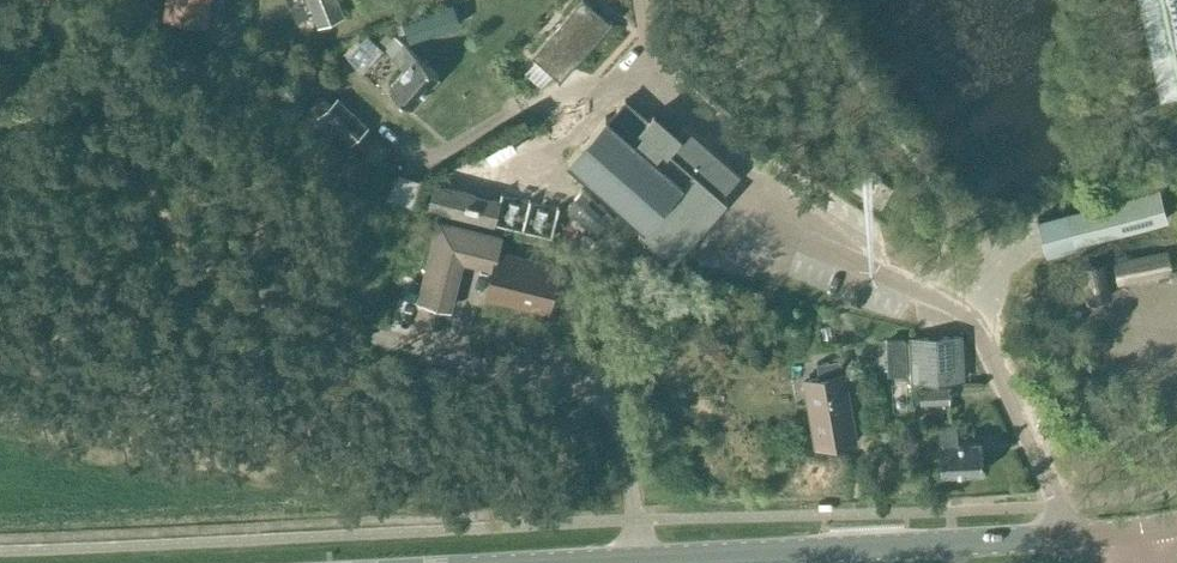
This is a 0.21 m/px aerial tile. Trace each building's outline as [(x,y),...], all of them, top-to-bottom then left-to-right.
[(165,18),(203,25),(208,0),(168,0),(165,18)] [(316,13),(338,3),(337,0),(311,0),(316,13)] [(531,54),(556,76),(575,54),(579,58),(610,22),(585,0),(579,0),(531,54)] [(1160,98),(1176,94),(1176,0),(1139,0),(1160,98)] [(438,74),(403,43),(393,35),(381,48),(404,68),(388,86),(410,106),(438,74)] [(337,96),(329,103),(320,95),(301,114),(328,140),(334,133),(348,147),(369,126),(337,96)] [(606,117),(605,116),(568,158),(643,223),(637,230),(671,259),(725,198),(719,193),(738,171),(685,125),(676,134),(652,113),(646,119),(624,100),(607,118),(606,117)] [(881,176),(868,197),(879,204),(880,202),(892,184),(881,176)] [(492,222),(497,200),(434,184),(428,207),(492,222)] [(1075,246),(1074,242),(1166,219),(1158,186),(1064,209),(1037,216),(1046,254),(1075,246)] [(596,230),(610,214),(581,188),(567,205),(596,230)] [(558,266),(498,251),(502,235),(439,219),(417,299),(447,307),(460,256),(493,264),(485,295),(547,310),(558,266)] [(1117,284),(1171,274),(1166,249),(1112,260),(1117,284)] [(1086,303),(1110,299),(1103,263),(1078,268),(1086,303)] [(912,381),(962,379),(959,336),(909,338),(912,381)] [(904,338),(887,339),(888,375),(906,374),(906,372),(905,342),(904,338)] [(816,448),(854,441),(839,358),(817,362),(819,377),(804,380),(816,448)] [(947,385),(919,387),(920,405),(949,403),(947,385)] [(940,473),(982,471),(980,441),(956,442),(955,424),(937,425),(940,473)]
